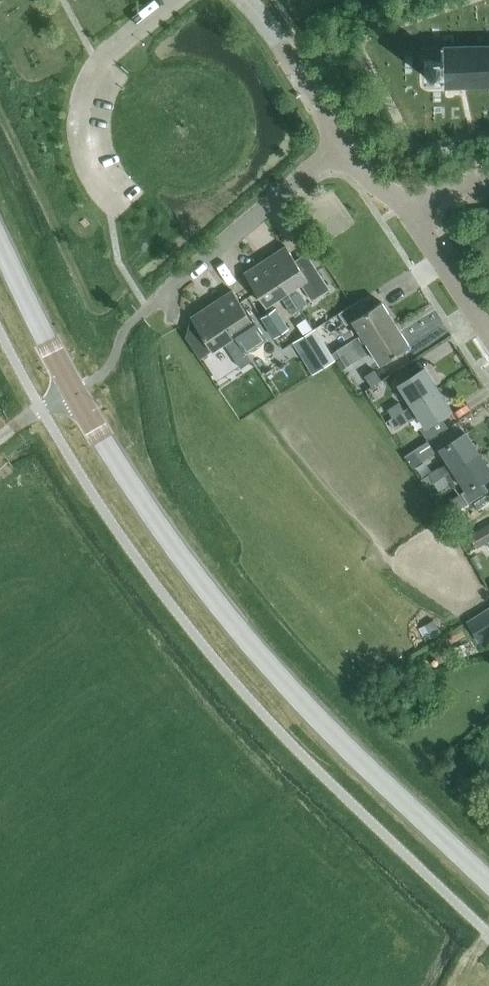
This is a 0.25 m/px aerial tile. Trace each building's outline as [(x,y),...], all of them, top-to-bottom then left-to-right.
[(441,46),(441,57),(424,57),(424,76),(441,76),(442,86),(443,86),(488,85),(488,45),(441,46)] [(286,292),(289,290),(300,283),(312,300),(329,288),(306,253),(295,260),(285,245),(265,259),(286,292)] [(292,313),(300,308),(289,290),(286,292),(265,259),(244,272),(266,305),(280,296),(292,313)] [(233,336),(235,334),(247,327),(258,344),(266,338),(255,320),(253,322),(232,289),(211,303),(233,336)] [(341,357),(395,323),(381,301),(371,308),(364,296),(352,304),(338,313),(346,324),(353,320),(361,333),(336,349),(341,357)] [(246,352),(235,334),(233,336),(211,303),(191,316),(199,329),(187,337),(201,357),(212,349),(227,340),(238,357),(246,352)] [(275,307),(261,316),(274,336),(288,327),(275,307)] [(409,344),(395,323),(341,357),(346,366),(361,356),(372,350),(380,363),(409,344)] [(304,334),(292,341),(300,353),(311,346),(324,366),(336,359),(316,327),(304,334)] [(456,337),(428,351),(432,360),(460,345),(456,337)] [(268,342),(273,353),(281,348),(276,338),(268,342)] [(387,409),(392,416),(392,417),(437,388),(424,368),(399,384),(412,403),(403,409),(399,402),(387,409)] [(392,417),(392,416),(388,419),(395,428),(418,413),(425,424),(420,427),(428,439),(448,426),(441,415),(450,409),(437,388),(392,417)] [(428,440),(433,448),(454,435),(448,427),(428,440)] [(427,484),(428,485),(478,452),(465,432),(440,448),(453,468),(444,473),(439,465),(421,477),(427,484)] [(428,485),(432,493),(458,477),(466,489),(461,492),(468,503),(488,490),(482,480),(488,475),(488,469),(478,452),(428,485)] [(488,541),(488,522),(468,534),(476,548),(488,541)] [(470,617),(484,639),(488,635),(488,605),(470,617)] [(441,632),(434,619),(425,623),(432,636),(441,632)]
